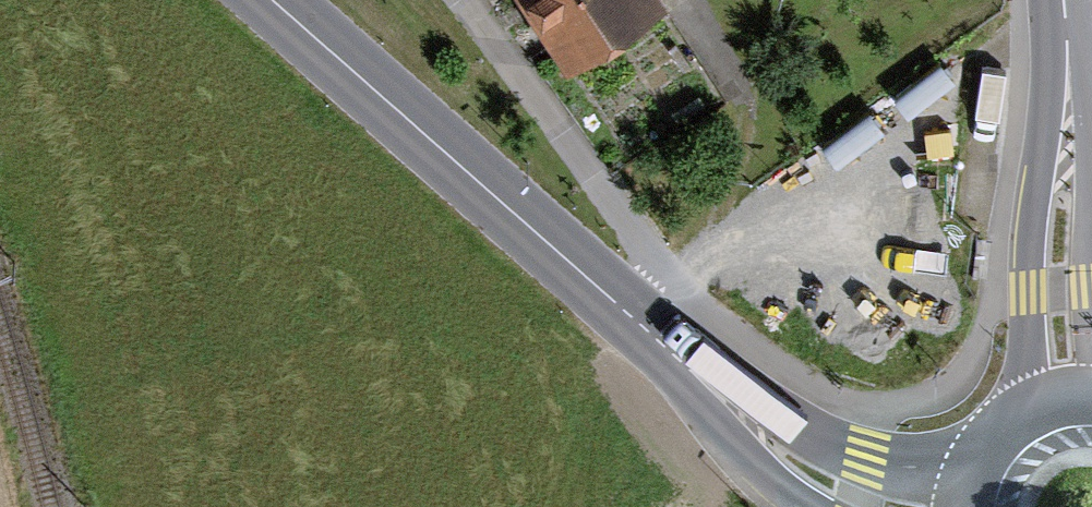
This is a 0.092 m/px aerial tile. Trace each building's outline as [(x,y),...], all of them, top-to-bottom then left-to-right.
[(597,57),(693,5),(690,0),(566,0),(597,57)]
